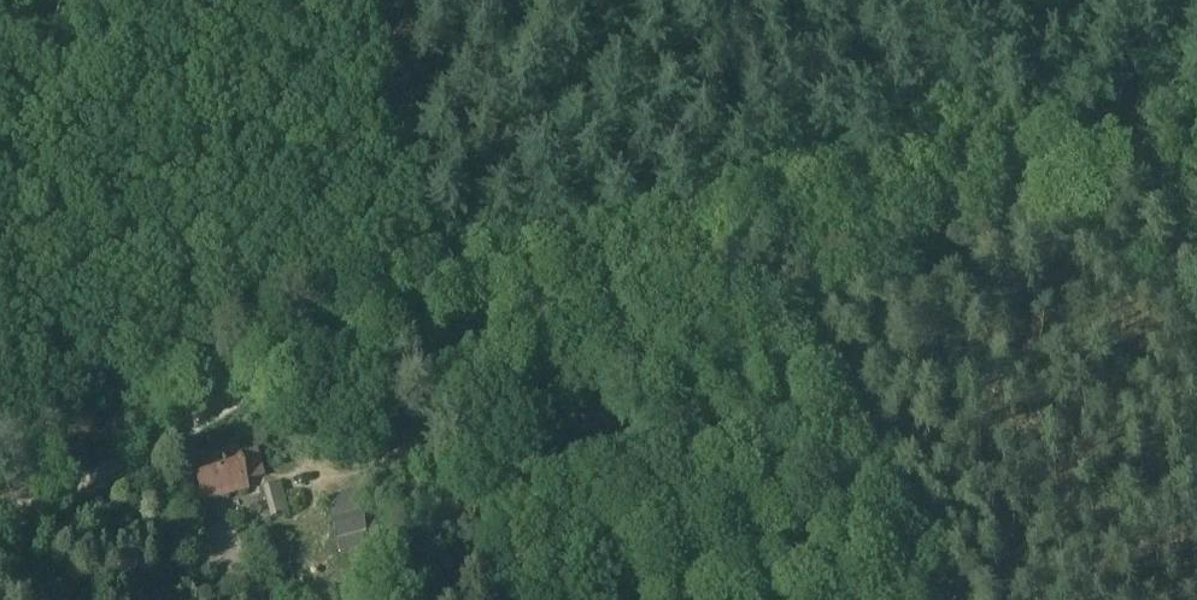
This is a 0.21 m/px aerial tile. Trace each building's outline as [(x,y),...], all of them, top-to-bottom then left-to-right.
[(237,450),(192,461),(202,501),(246,490),(237,450)] [(325,498),(340,553),(378,543),(363,487),(325,498)] [(262,493),(248,497),(255,525),(269,521),(262,493)]
